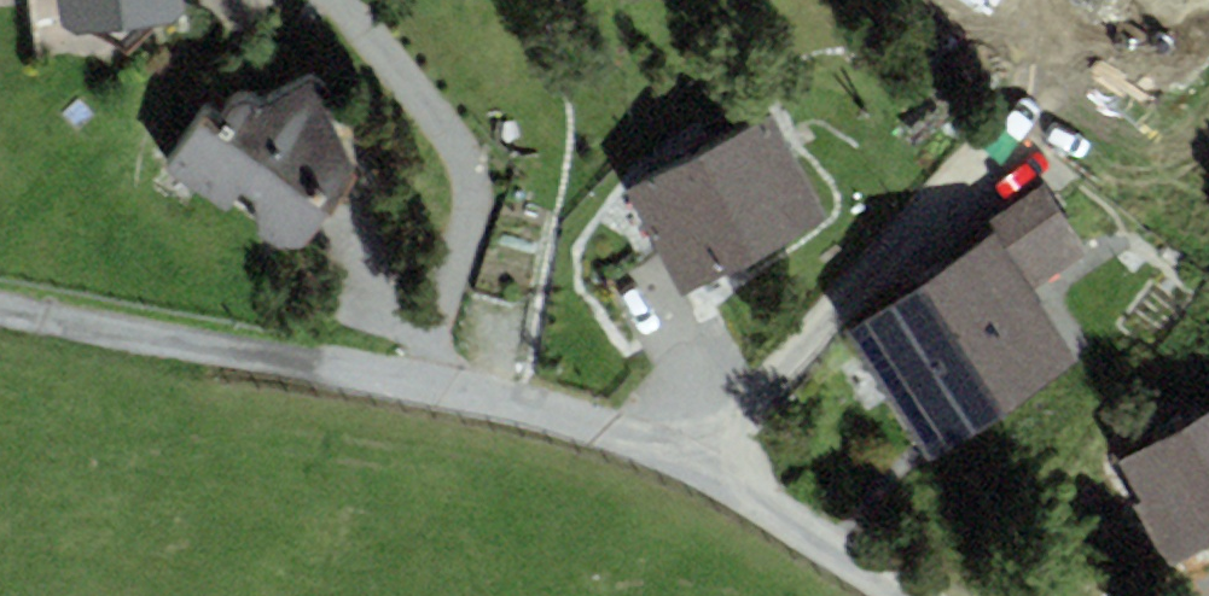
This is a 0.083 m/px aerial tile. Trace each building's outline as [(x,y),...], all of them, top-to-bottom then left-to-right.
[(61,25),(76,35),(186,21),(183,0),(58,0),(61,25)] [(205,115),(169,173),(274,249),(306,250),(354,167),(323,110),(327,95),(309,84),(262,109),(249,102),(234,103),(218,121),(205,115)] [(772,116),(700,154),(754,256),(826,218),(772,116)] [(700,154),(629,192),(683,294),(754,256),(700,154)] [(986,240),(844,333),(930,462),(1081,363),(1033,291),(1088,254),(1043,186),(978,228),(986,240)] [(1195,417),(1208,442),(1208,410),(1195,417)] [(1114,462),(1173,569),(1208,550),(1208,442),(1195,417),(1114,462)]
